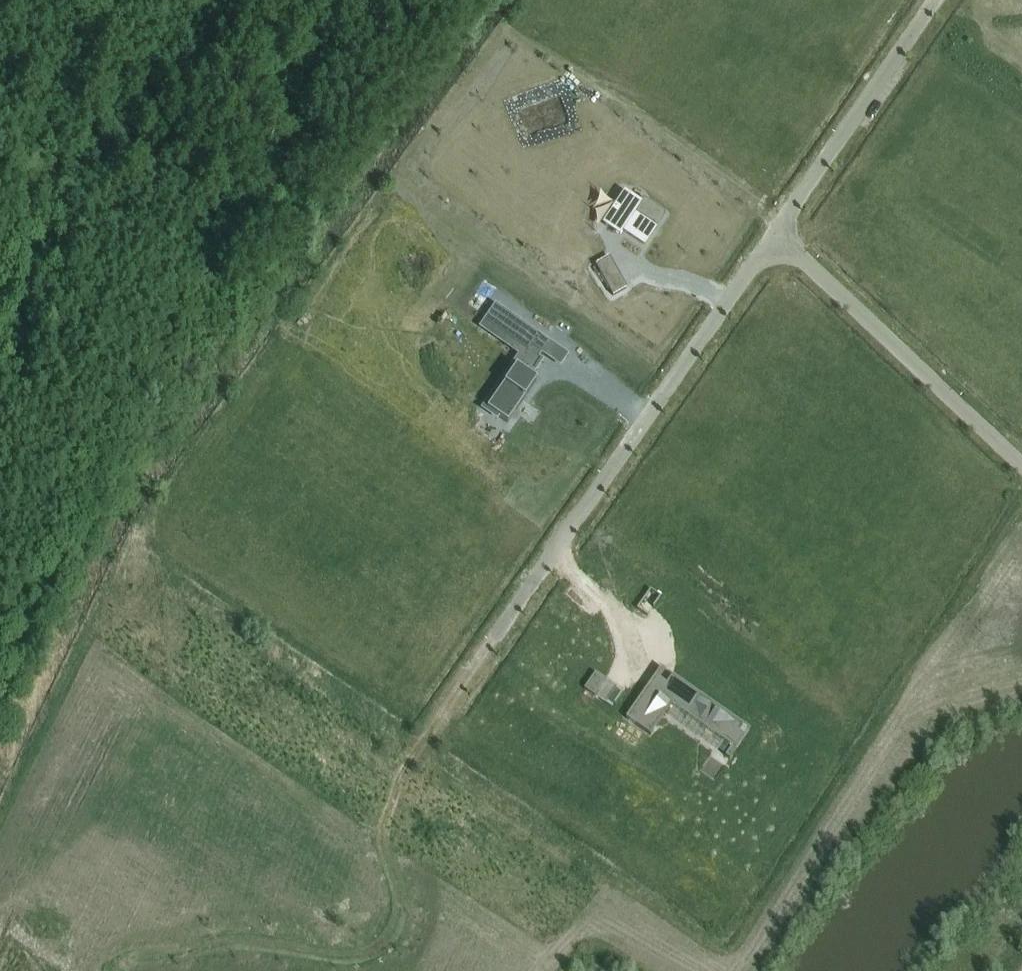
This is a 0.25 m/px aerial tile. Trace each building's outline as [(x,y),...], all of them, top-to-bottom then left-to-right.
[(621,187),(594,224),(614,238),(617,233),(642,250),(668,213),(641,194),(638,199),(621,187)] [(596,280),(612,292),(625,274),(609,262),(596,280)] [(535,381),(535,380),(526,374),(529,370),(532,372),(539,361),(537,359),(541,354),(544,357),(553,345),(495,304),(483,322),(527,353),(517,367),(487,410),(505,423),(535,381)] [(649,591),(638,608),(648,615),(660,599),(649,591)] [(596,671),(585,688),(595,695),(607,679),(596,671)] [(641,700),(629,717),(654,734),(674,704),(724,737),(737,717),(675,674),(665,689),(656,683),(643,701),(641,700)]
